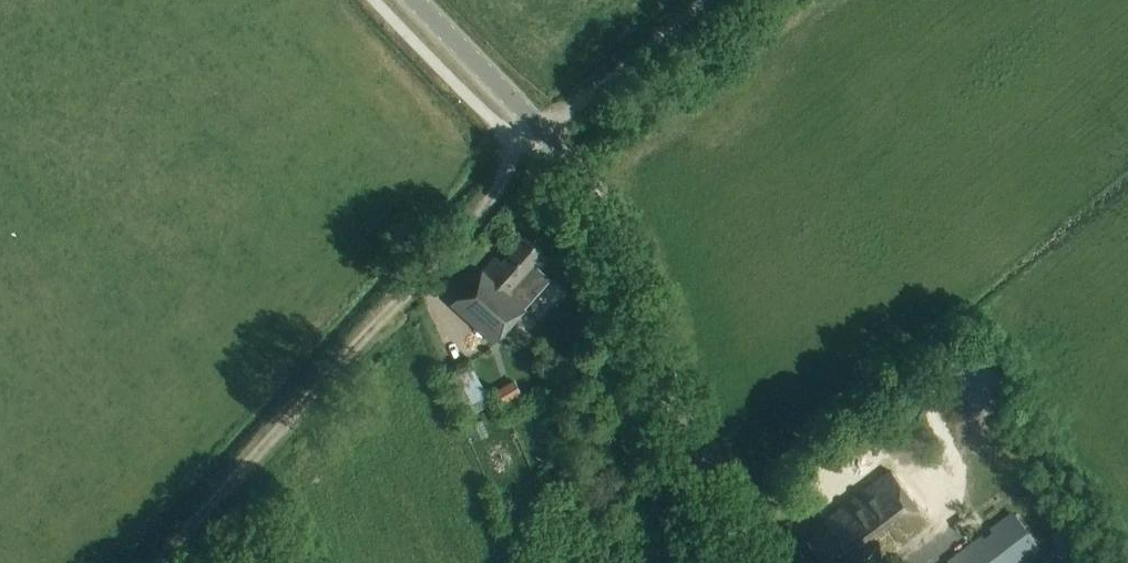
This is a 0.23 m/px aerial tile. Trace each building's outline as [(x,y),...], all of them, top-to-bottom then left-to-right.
[(451,305),(494,344),(526,308),(516,299),(529,284),(543,283),(541,270),(550,260),(524,236),(501,262),(495,256),(451,305)] [(523,396),(514,382),(499,392),(507,405),(523,396)] [(825,562),(845,562),(852,557),(856,562),(876,562),(930,522),(891,471),(825,522),(828,526),(808,541),(825,562)] [(1039,550),(1013,514),(948,562),(1022,562),(1039,550)] [(529,533),(520,516),(509,522),(518,539),(529,533)]
